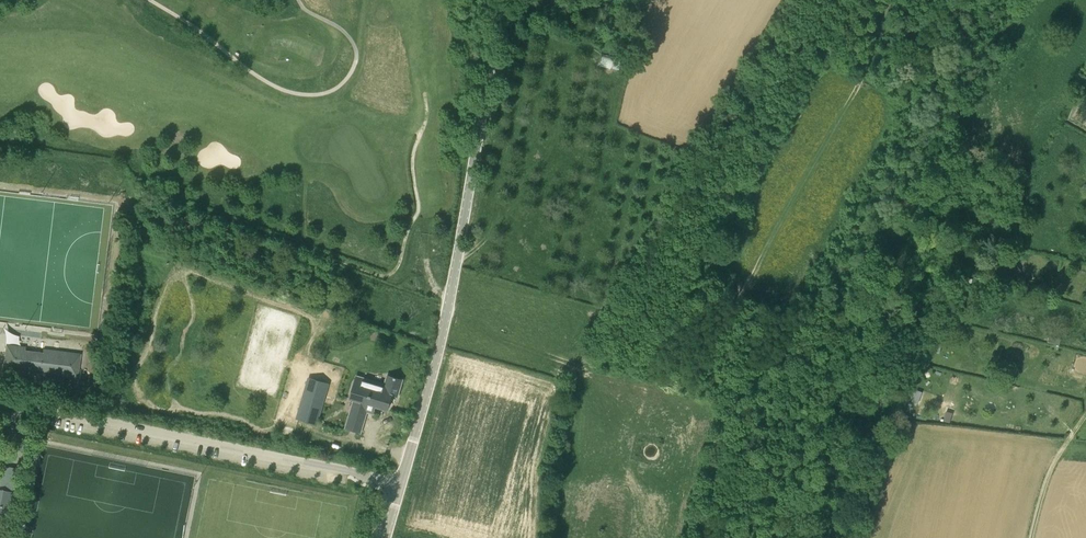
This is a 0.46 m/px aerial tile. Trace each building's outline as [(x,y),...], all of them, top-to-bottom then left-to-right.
[(601,66),(623,67),(623,56),(601,55),(601,66)] [(1016,260),(1006,265),(1009,272),(1019,267),(1016,260)] [(1048,342),(1059,345),(1061,340),(1049,337),(1048,342)] [(43,352),(40,352),(25,350),(26,347),(6,344),(3,369),(22,372),(23,368),(40,371),(40,374),(78,379),(81,353),(43,349),(43,352)] [(365,416),(366,414),(373,416),(375,408),(387,412),(392,397),(397,399),(402,382),(387,378),(385,387),(356,378),(352,392),(349,401),(353,402),(345,430),(358,434),(364,415),(365,416)] [(310,383),(300,417),(318,422),(328,389),(310,383)] [(12,467),(3,465),(0,480),(0,523),(4,524),(8,501),(12,501),(19,469),(12,467)]
